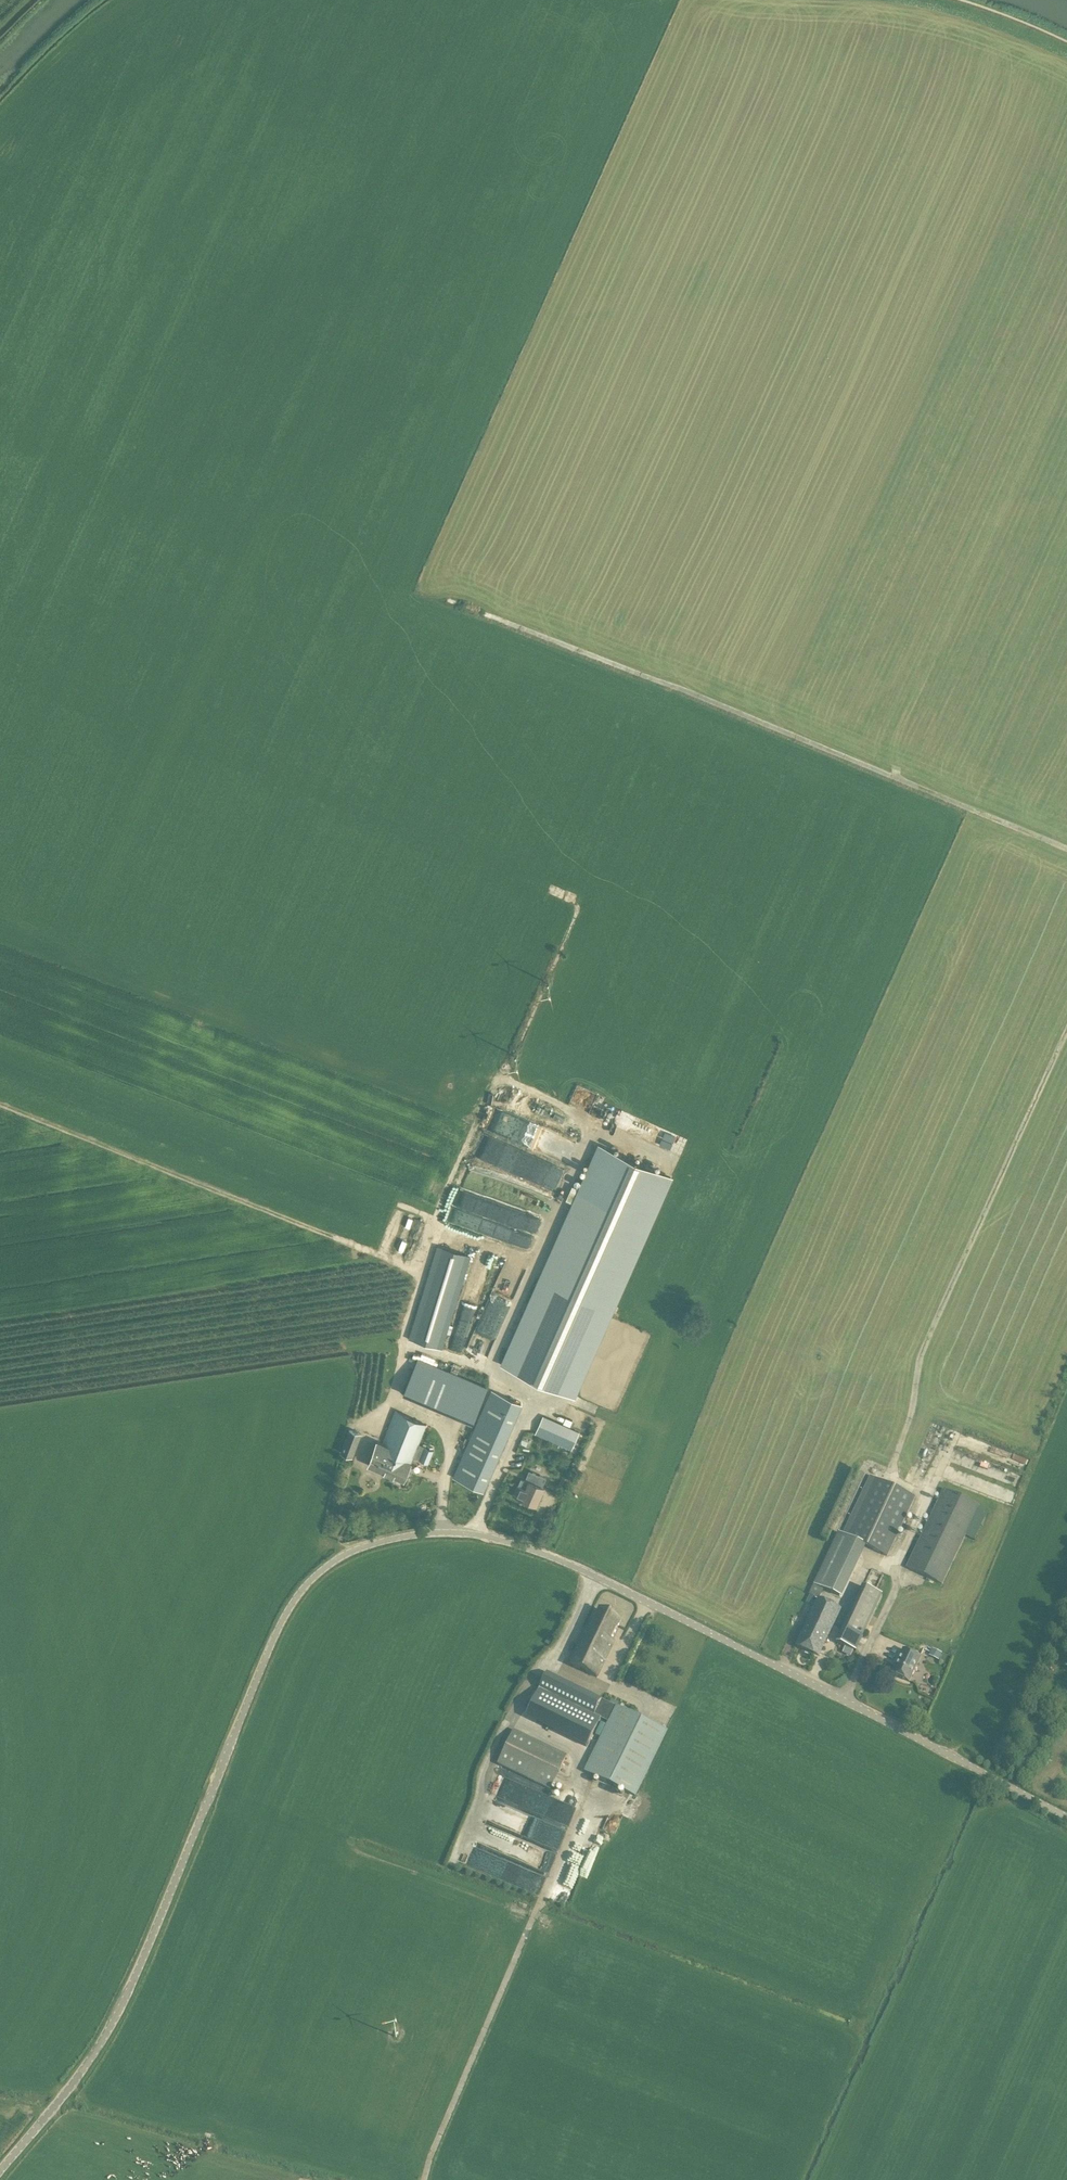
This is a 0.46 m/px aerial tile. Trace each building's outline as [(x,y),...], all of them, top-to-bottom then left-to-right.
[(600,1146),(503,1365),(574,1397),(671,1177),(600,1146)] [(447,1217),(447,1219),(523,1248),(529,1234),(521,1231),(537,1231),(542,1220),(528,1214),(528,1208),(518,1205),(518,1199),(507,1195),(508,1195),(499,1191),(494,1191),(493,1194),(484,1194),(484,1183),(489,1183),(491,1178),(482,1174),(482,1160),(477,1158),(476,1161),(476,1168),(470,1168),(463,1186),(457,1186),(452,1199),(452,1205),(447,1217)] [(470,1257),(438,1247),(409,1339),(442,1349),(470,1257)] [(445,1348),(461,1353),(465,1341),(449,1336),(445,1348)] [(466,1352),(486,1361),(492,1347),(472,1338),(466,1352)] [(487,1389),(418,1359),(417,1360),(410,1357),(409,1360),(416,1363),(403,1393),(472,1423),(487,1389)] [(491,1390),(478,1421),(508,1434),(521,1403),(491,1390)] [(394,1449),(384,1472),(403,1481),(411,1462),(413,1457),(428,1463),(433,1450),(418,1444),(425,1424),(395,1410),(382,1444),(394,1449)] [(543,1416),(535,1433),(571,1450),(579,1432),(543,1416)] [(478,1421),(453,1477),(483,1490),(508,1434),(478,1421)] [(361,1433),(349,1429),(342,1453),(353,1457),(361,1433)] [(382,1444),(377,1441),(368,1465),(384,1472),(394,1449),(382,1444)] [(530,1502),(536,1505),(544,1488),(542,1487),(546,1478),(533,1473),(528,1483),(521,1479),(518,1485),(513,1495),(519,1498),(519,1499),(521,1500),(522,1499),(524,1500),(524,1502),(528,1504),(530,1502)] [(809,1594),(819,1598),(823,1590),(841,1598),(866,1546),(887,1556),(915,1497),(869,1475),(842,1534),(839,1532),(809,1594)] [(942,1584),(965,1536),(974,1541),(988,1511),(979,1506),(944,1489),(906,1567),(942,1584)] [(882,1595),(863,1586),(836,1643),(855,1652),(882,1595)] [(840,1609),(818,1599),(796,1646),(818,1656),(840,1609)] [(569,1664),(597,1679),(614,1642),(610,1640),(621,1620),(599,1610),(590,1629),(586,1628),(569,1664)] [(930,1654),(941,1659),(944,1652),(934,1647),(930,1654)] [(909,1682),(921,1657),(903,1649),(891,1673),(909,1682)] [(667,1730),(666,1730),(623,1709),(625,1705),(619,1703),(611,1699),(609,1703),(602,1700),(602,1699),(547,1673),(525,1717),(587,1747),(600,1720),(600,1718),(609,1722),(585,1772),(635,1796),(667,1730)] [(567,1756),(514,1730),(497,1764),(550,1790),(567,1756)]
